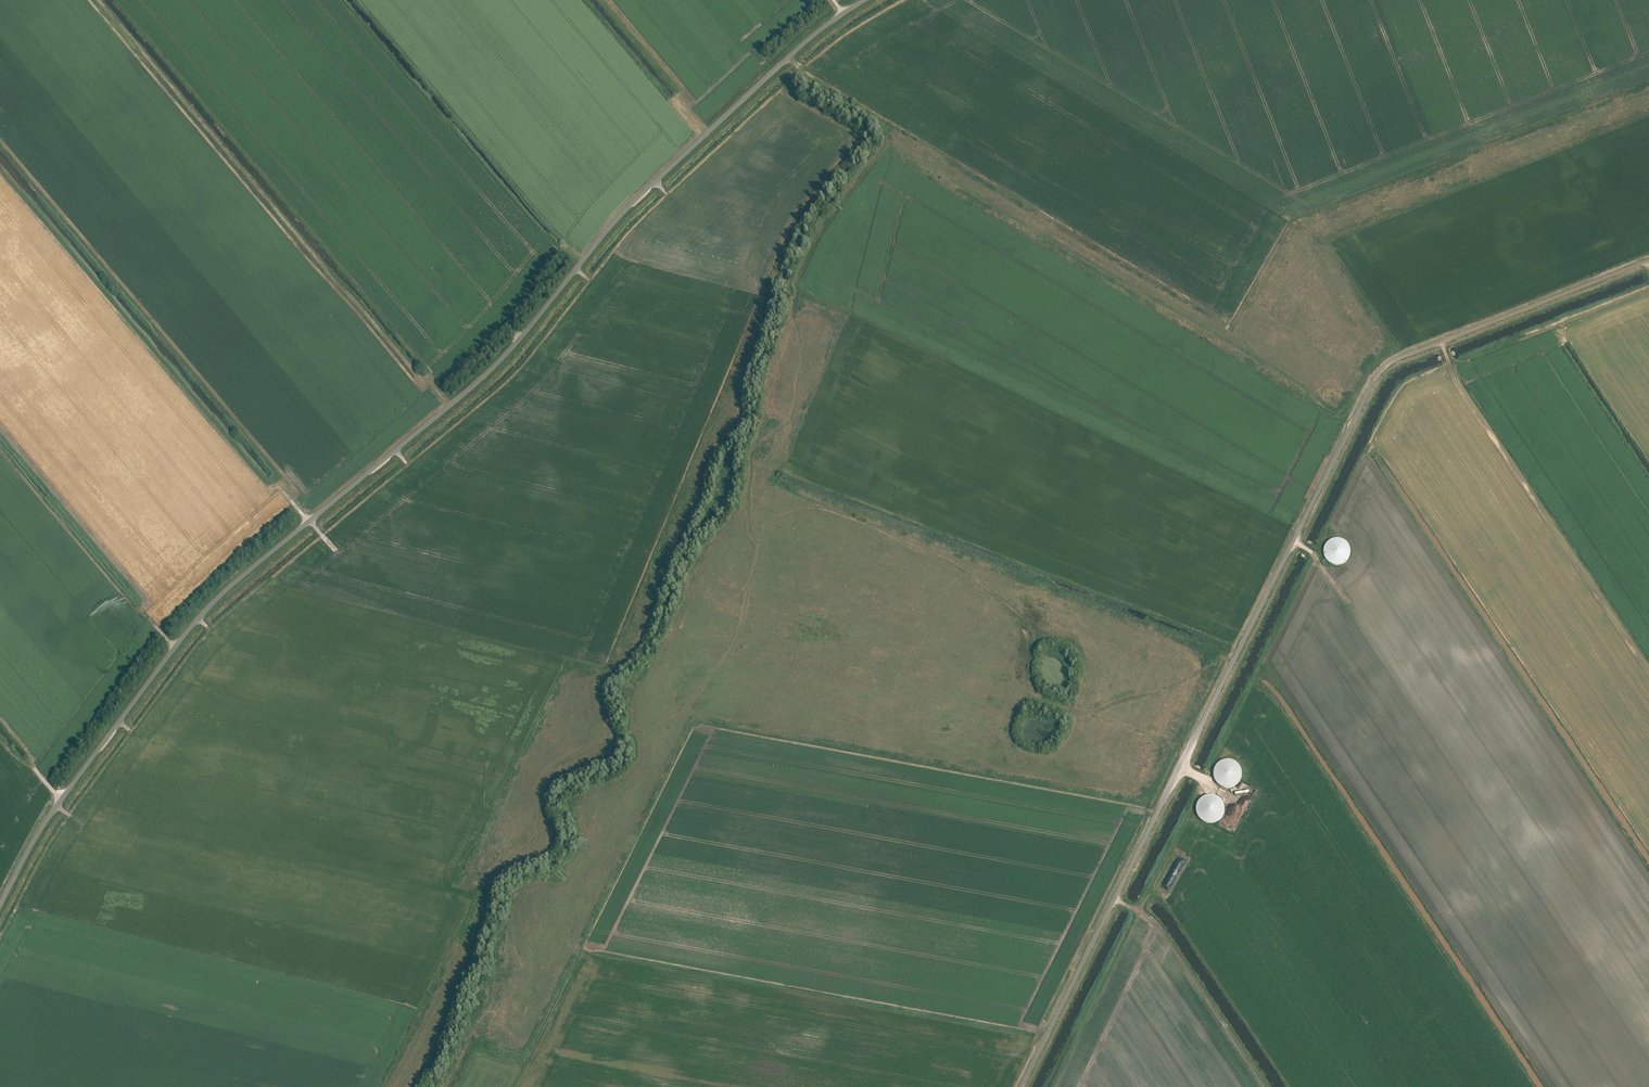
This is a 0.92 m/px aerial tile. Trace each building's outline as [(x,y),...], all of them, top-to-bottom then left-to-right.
[(515,340),(523,332),(520,329),(512,338),(515,340)] [(1336,565),(1339,565),(1341,564),(1344,563),(1346,562),(1348,560),(1350,557),(1351,555),(1351,551),(1351,548),(1350,545),(1349,543),(1347,542),(1345,540),(1343,539),(1341,538),(1339,537),(1337,537),(1335,538),(1333,538),(1330,539),(1328,541),(1327,542),(1325,544),(1324,547),(1324,549),(1324,552),(1324,554),(1325,557),(1326,559),(1328,561),(1329,562),(1332,564),(1334,564),(1336,565)] [(1242,775),(1242,774),(1242,773),(1242,771),(1241,770),(1241,769),(1241,768),(1240,767),(1239,766),(1239,765),(1238,764),(1237,763),(1236,762),(1235,761),(1234,761),(1233,760),(1231,760),(1230,760),(1229,760),(1228,759),(1226,760),(1225,760),(1224,760),(1223,760),(1222,761),(1221,761),(1220,762),(1219,763),(1218,764),(1217,765),(1216,766),(1215,767),(1215,768),(1214,769),(1214,770),(1214,771),(1213,773),(1213,774),(1213,775),(1214,776),(1214,777),(1214,779),(1215,780),(1215,781),(1216,782),(1217,783),(1218,784),(1219,785),(1220,785),(1221,786),(1222,787),(1223,787),(1224,788),(1225,788),(1226,788),(1228,788),(1229,788),(1230,788),(1231,788),(1233,787),(1234,787),(1235,786),(1236,785),(1237,785),(1238,784),(1239,783),(1239,782),(1240,781),(1241,780),(1241,779),(1241,777),(1242,776),(1242,775)] [(1196,808),(1196,809),(1196,810),(1196,812),(1197,813),(1197,814),(1197,815),(1198,816),(1199,817),(1199,818),(1200,819),(1201,820),(1202,821),(1203,821),(1204,822),(1205,822),(1207,823),(1208,823),(1209,823),(1210,823),(1212,823),(1213,823),(1214,823),(1215,822),(1216,822),(1217,821),(1219,821),(1220,820),(1220,819),(1221,818),(1222,817),(1223,816),(1223,815),(1224,814),(1224,813),(1224,812),(1225,810),(1225,809),(1225,808),(1224,807),(1224,805),(1224,804),(1223,803),(1223,802),(1222,801),(1221,800),(1220,799),(1220,798),(1219,797),(1217,797),(1216,796),(1215,796),(1214,795),(1213,795),(1212,795),(1210,795),(1209,795),(1208,795),(1207,795),(1205,796),(1204,796),(1203,797),(1202,797),(1201,798),(1200,799),(1199,800),(1199,801),(1198,802),(1197,803),(1197,804),(1197,805),(1196,807),(1196,808)]
